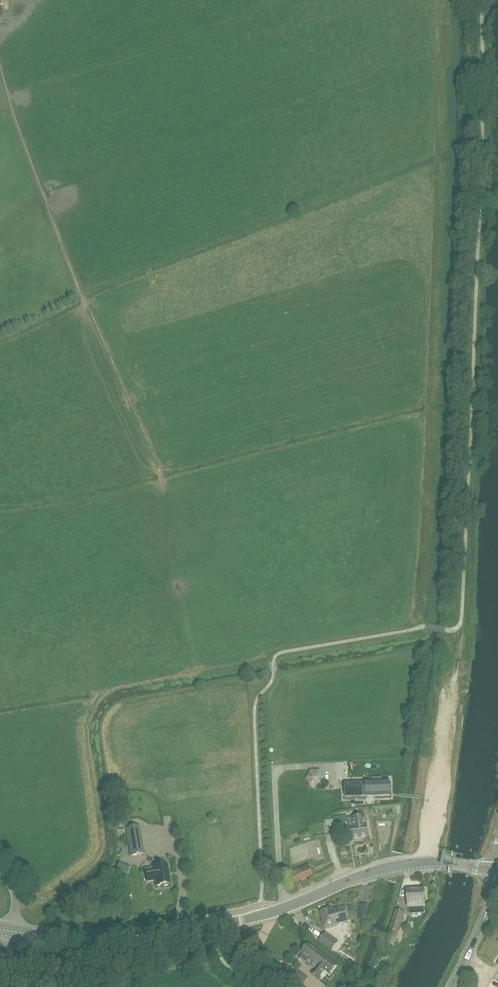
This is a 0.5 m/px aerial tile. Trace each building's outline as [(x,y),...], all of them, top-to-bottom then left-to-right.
[(310,787),(320,787),(325,779),(319,770),(310,770),(305,779),(310,787)] [(345,796),(389,795),(389,782),(345,783),(345,796)] [(366,825),(366,826),(360,826),(359,818),(346,819),(348,828),(350,828),(351,839),(368,837),(366,825)] [(144,854),(139,826),(125,828),(130,856),(144,854)] [(155,886),(170,884),(167,864),(152,867),(152,868),(144,869),(147,882),(155,881),(155,886)] [(308,865),(290,873),(294,884),(313,875),(312,873),(323,868),(321,865),(311,870),(308,865)] [(407,890),(408,907),(424,906),(423,889),(407,890)] [(368,905),(360,905),(359,921),(367,921),(368,905)] [(333,909),(333,908),(320,911),(324,929),(337,926),(336,924),(348,921),(345,907),(333,909)] [(387,936),(397,939),(405,912),(395,910),(387,936)] [(317,943),(330,953),(339,941),(325,932),(317,943)] [(303,954),(300,958),(315,970),(312,973),(318,978),(324,970),(329,974),(336,965),(308,944),(301,953),(303,954)] [(287,986),(286,986),(305,986),(302,985),(308,977),(296,968),(289,977),(291,978),(285,985),(287,986)] [(493,973),(487,986),(497,986),(497,976),(493,973)]
